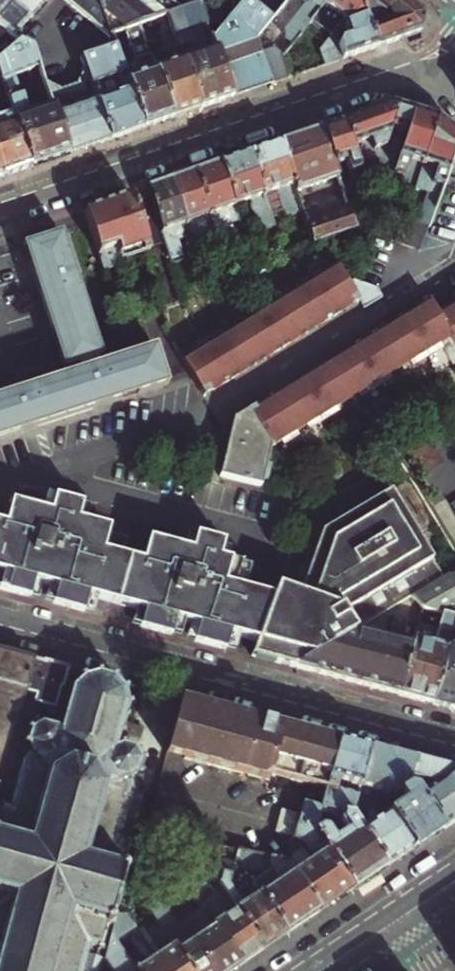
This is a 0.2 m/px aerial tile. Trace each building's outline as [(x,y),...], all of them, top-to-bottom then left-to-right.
[(8,34),(13,38),(30,17),(31,18),(46,0),(0,0),(0,27),(8,34)] [(96,0),(77,0),(73,5),(112,37),(112,36),(100,3),(96,0)] [(144,0),(96,0),(100,3),(112,36),(125,31),(141,26),(169,15),(179,11),(167,2),(165,0),(161,0),(154,8),(144,0)] [(249,0),(244,0),(231,17),(257,38),(272,18),(249,0)] [(287,0),(249,0),(272,18),(287,0)] [(313,19),(328,0),(287,0),(272,18),(257,38),(274,84),(284,81),(291,78),(284,57),(313,19)] [(369,0),(328,0),(313,19),(333,35),(315,58),(319,69),(346,59),(338,37),(351,21),(354,23),(364,11),(363,7),(369,1),(369,0)] [(377,49),(421,33),(423,21),(424,18),(402,0),(369,0),(369,1),(395,22),(371,30),(377,49)] [(208,21),(201,3),(199,4),(179,11),(169,15),(175,32),(208,21)] [(371,30),(364,11),(354,23),(351,21),(338,37),(346,59),(361,54),(377,49),(371,30)] [(257,38),(231,17),(214,39),(217,45),(235,97),(254,91),(274,84),(257,38)] [(153,60),(141,26),(125,31),(136,62),(123,67),(144,128),(161,123),(174,118),(153,60)] [(8,34),(0,27),(0,43),(8,34)] [(54,107),(30,115),(16,75),(40,66),(34,48),(18,43),(0,58),(0,75),(4,87),(11,108),(32,167),(53,160),(70,154),(54,107)] [(235,97),(217,45),(184,57),(202,109),(219,103),(235,97)] [(144,128),(123,67),(116,48),(83,59),(87,70),(111,140),(129,133),(144,128)] [(184,57),(182,50),(153,60),(174,118),(191,113),(202,109),(184,57)] [(111,140),(87,70),(79,84),(61,91),(46,83),(54,107),(70,154),(93,146),(111,140)] [(0,89),(0,112),(11,108),(4,87),(0,89)] [(396,168),(413,113),(391,106),(369,114),(344,122),(356,161),(376,156),(378,164),(381,163),(396,168)] [(11,108),(0,112),(0,165),(4,176),(21,171),(32,167),(11,108)] [(391,181),(415,189),(438,120),(425,116),(413,113),(396,168),(391,181)] [(405,220),(428,228),(454,154),(454,133),(451,130),(438,120),(415,189),(414,194),(424,197),(418,216),(408,213),(405,220)] [(356,161),(344,122),(336,125),(322,129),(334,165),(346,161),(352,178),(360,175),(356,161)] [(302,210),(313,206),(307,188),(338,178),(334,165),(322,129),(300,137),(280,143),(302,210)] [(302,210),(280,143),(274,145),(268,147),(250,154),(264,196),(278,191),(287,219),(303,213),(302,210)] [(264,196),(250,154),(238,158),(220,164),(233,206),(249,201),(251,206),(249,207),(258,233),(274,228),(264,196)] [(233,206),(220,164),(207,168),(194,173),(212,229),(218,249),(221,251),(233,247),(226,225),(238,221),(233,206)] [(212,229),(194,173),(181,177),(170,181),(188,237),(195,257),(207,253),(201,233),(212,229)] [(188,237),(170,181),(159,185),(147,190),(171,262),(173,264),(183,261),(176,241),(188,237)] [(122,260),(145,253),(150,251),(132,195),(124,198),(93,210),(86,212),(91,226),(105,271),(124,264),(122,260)] [(306,222),(317,218),(313,206),(302,210),(303,213),(306,222)] [(348,207),(317,218),(306,222),(313,245),(356,229),(348,207)] [(31,428),(63,418),(165,385),(154,351),(96,369),(93,359),(100,357),(90,325),(61,236),(26,247),(40,292),(54,337),(65,369),(80,364),(83,373),(52,384),(0,400),(0,439),(31,428)] [(147,260),(145,253),(122,260),(124,264),(124,267),(147,260)] [(222,335),(219,330),(189,349),(192,354),(180,361),(204,398),(358,302),(334,266),(323,273),(320,268),(289,287),(292,292),(273,304),(270,299),(240,318),(242,322),(222,335)] [(434,314),(425,301),(234,420),(220,479),(262,487),(264,480),(269,481),(273,463),(269,462),(272,446),(282,440),(284,444),(300,434),(297,430),(307,424),(310,428),(339,410),(337,406),(358,392),(361,396),(390,378),(388,374),(408,361),(411,365),(441,347),(438,343),(448,337),(454,348),(454,300),(434,314)] [(260,642),(255,658),(272,662),(286,666),(286,645),(333,618),(337,625),(341,623),(350,637),(356,633),(451,576),(454,574),(454,546),(401,457),(278,532),(292,555),(276,599),(260,642)] [(53,515),(57,500),(49,498),(45,513),(53,515)] [(226,545),(199,538),(195,553),(186,551),(150,541),(145,563),(125,557),(130,539),(111,534),(112,531),(88,525),(80,523),(84,508),(57,500),(53,515),(45,513),(10,503),(4,525),(0,524),(0,573),(6,574),(1,590),(19,595),(32,598),(36,582),(44,584),(51,586),(60,589),(56,605),(87,613),(91,597),(100,599),(140,610),(147,612),(143,628),(158,632),(174,636),(178,620),(186,622),(194,624),(202,626),(198,642),(229,651),(233,635),(241,637),(260,642),(276,599),(246,591),(252,569),(229,563),(221,560),(226,545)] [(80,523),(88,525),(92,510),(84,508),(80,523)] [(195,553),(199,538),(190,535),(186,551),(195,553)] [(233,547),(226,545),(221,560),(229,563),(233,547)] [(383,692),(393,694),(400,696),(415,640),(424,610),(439,614),(454,604),(454,581),(451,576),(356,633),(365,636),(358,660),(384,666),(387,676),(383,692)] [(40,600),(44,584),(36,582),(32,598),(40,600)] [(47,602),(56,605),(60,589),(51,586),(47,602)] [(96,615),(100,599),(91,597),(87,613),(96,615)] [(439,614),(442,615),(454,618),(454,604),(439,614)] [(135,626),(143,628),(147,612),(140,610),(135,626)] [(454,632),(454,629),(454,618),(442,615),(439,628),(454,632)] [(286,645),(286,666),(291,667),(297,669),(350,637),(341,623),(337,625),(333,618),(286,645)] [(182,638),(186,622),(178,620),(174,636),(182,638)] [(189,640),(198,642),(202,626),(194,624),(189,640)] [(350,637),(297,669),(344,681),(383,692),(387,676),(384,666),(358,660),(365,636),(356,633),(350,637)] [(237,653),(241,637),(233,635),(229,651),(237,653)] [(434,705),(449,650),(415,640),(400,696),(419,701),(434,705)] [(449,650),(434,705),(451,710),(454,711),(454,651),(449,650)] [(7,789),(19,747),(23,746),(25,737),(22,733),(25,730),(27,732),(27,733),(36,728),(36,725),(47,728),(56,691),(60,692),(66,671),(25,660),(0,654),(0,787),(7,789)] [(89,949),(96,950),(95,954),(99,955),(99,951),(103,952),(104,948),(101,947),(107,928),(110,929),(111,924),(108,923),(141,799),(138,798),(142,793),(140,780),(136,775),(139,766),(142,765),(141,762),(138,763),(134,755),(136,753),(133,751),(131,754),(121,751),(121,748),(118,747),(117,750),(114,751),(116,742),(119,742),(119,739),(117,739),(120,727),(122,728),(123,725),(121,724),(125,710),(127,710),(128,708),(125,707),(122,694),(125,692),(123,690),(119,692),(111,684),(113,681),(111,679),(108,682),(97,679),(97,675),(93,675),(93,679),(81,681),(79,679),(77,680),(79,683),(69,692),(66,692),(65,694),(67,695),(63,709),(61,709),(60,711),(62,712),(60,721),(57,721),(56,723),(59,724),(57,731),(47,728),(36,725),(36,728),(27,733),(27,732),(25,730),(22,733),(25,737),(23,746),(19,747),(7,789),(0,787),(0,970),(83,970),(89,949)] [(327,790),(340,743),(330,741),(308,735),(269,724),(239,717),(214,710),(179,701),(164,755),(269,782),(270,776),(327,790)] [(357,800),(370,751),(354,747),(340,743),(327,790),(322,811),(352,818),(357,800)] [(408,790),(415,763),(393,757),(370,751),(357,800),(362,801),(384,807),(408,790)] [(454,811),(454,773),(441,769),(415,763),(408,790),(417,792),(414,788),(417,786),(420,789),(428,784),(436,788),(439,786),(454,811)] [(417,792),(442,831),(452,824),(454,822),(454,811),(439,786),(436,788),(428,784),(420,789),(417,786),(414,788),(417,792)] [(384,807),(389,814),(412,851),(430,839),(442,831),(417,792),(408,790),(384,807)] [(357,800),(352,818),(386,868),(402,858),(412,851),(389,814),(372,824),(360,807),(362,801),(357,800)] [(300,819),(298,827),(313,831),(353,891),(368,880),(386,868),(352,818),(322,811),(303,807),(300,819)] [(276,836),(295,840),(298,827),(300,819),(281,814),(276,836)] [(295,840),(288,866),(319,913),(340,900),(353,891),(313,831),(298,827),(295,840)] [(201,873),(214,875),(221,848),(208,844),(201,873)] [(248,885),(253,893),(259,895),(286,935),(303,924),(319,913),(288,866),(260,858),(260,860),(262,863),(269,865),(270,867),(264,873),(248,885)] [(201,908),(203,910),(240,966),(252,958),(264,950),(218,882),(214,875),(201,873),(197,884),(209,888),(216,898),(201,908)] [(223,878),(218,882),(264,950),(275,943),(286,935),(259,895),(253,893),(230,886),(232,877),(224,874),(223,878)] [(157,926),(187,970),(233,970),(240,966),(203,910),(178,927),(161,901),(154,899),(154,896),(149,890),(153,887),(131,881),(130,885),(157,926)] [(110,938),(132,970),(187,970),(157,926),(151,929),(154,934),(149,938),(154,946),(147,950),(133,929),(128,933),(116,915),(110,938)] [(110,938),(106,953),(104,959),(112,970),(132,970),(110,938)] [(104,959),(106,953),(103,952),(99,951),(99,955),(95,954),(96,950),(89,949),(83,970),(101,970),(104,959)]
